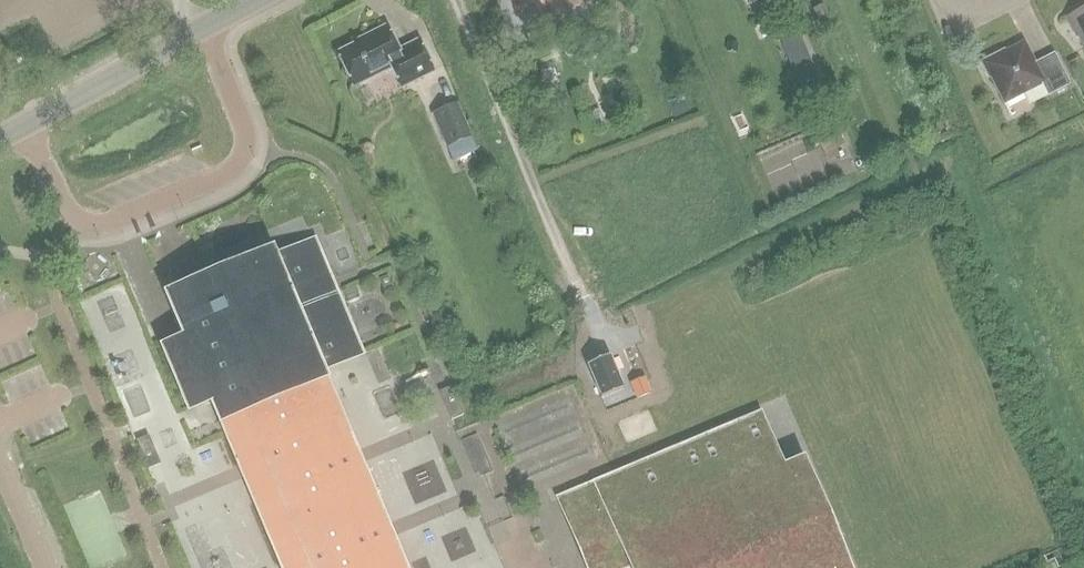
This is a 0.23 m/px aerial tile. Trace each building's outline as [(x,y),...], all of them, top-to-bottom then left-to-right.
[(555,20),(569,13),(575,10),(593,1),(592,0),(545,0),(555,20)] [(1081,36),(1083,41),(1083,10),(1070,17),(1080,37),(1081,36)] [(369,42),(342,56),(359,89),(396,70),(406,90),(437,74),(422,43),(402,53),(390,29),(368,40),(369,42)] [(806,36),(789,41),(802,82),(818,77),(806,36)] [(999,54),(983,62),(992,79),(994,78),(1007,103),(1024,95),(1044,84),(1050,95),(1051,96),(1073,84),(1057,52),(1037,63),(1026,42),(1001,56),(999,54)] [(458,101),(434,112),(455,161),(479,150),(458,101)] [(821,145),(828,162),(840,157),(837,149),(836,149),(835,148),(832,140),(822,144),(823,144),(821,145)] [(362,471),(382,463),(340,363),(360,355),(313,242),(273,259),(270,251),(199,281),(206,298),(181,308),(191,336),(169,345),(172,363),(178,381),(187,397),(197,412),(220,403),(226,417),(223,419),(285,567),(403,567),(362,471)] [(388,276),(380,279),(385,291),(393,288),(388,276)] [(610,357),(589,367),(604,399),(625,389),(610,357)] [(645,377),(630,383),(637,399),(652,393),(645,377)] [(451,420),(464,415),(452,386),(439,391),(451,420)] [(560,500),(589,567),(631,567),(849,567),(806,466),(786,475),(761,415),(560,500)] [(148,435),(137,440),(150,469),(161,464),(148,435)] [(467,443),(483,473),(495,467),(480,437),(467,443)]
